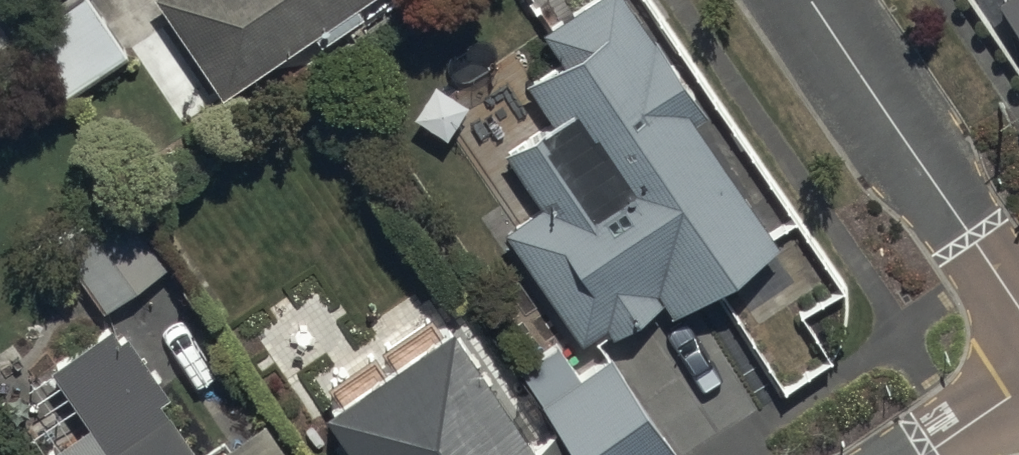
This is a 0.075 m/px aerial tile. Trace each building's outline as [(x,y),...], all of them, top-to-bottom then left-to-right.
[(64,106),(131,61),(89,0),(87,0),(22,43),(64,106)] [(224,100),(374,0),(159,0),(157,1),(224,100)] [(544,212),(506,238),(589,361),(674,304),(684,318),(781,253),(695,125),(706,118),(627,0),(602,0),(546,37),(565,65),(529,90),(552,124),(506,155),(544,212)] [(1018,24),(1018,0),(1002,0),(1018,24)] [(53,240),(104,316),(174,269),(123,193),(53,240)] [(152,391),(150,392),(114,339),(56,377),(93,431),(57,454),(196,454),(152,391)] [(525,453),(449,341),(335,418),(360,454),(564,454),(551,436),(525,453)] [(606,361),(577,380),(556,349),(521,373),(542,404),(577,454),(669,454),(606,361)]
